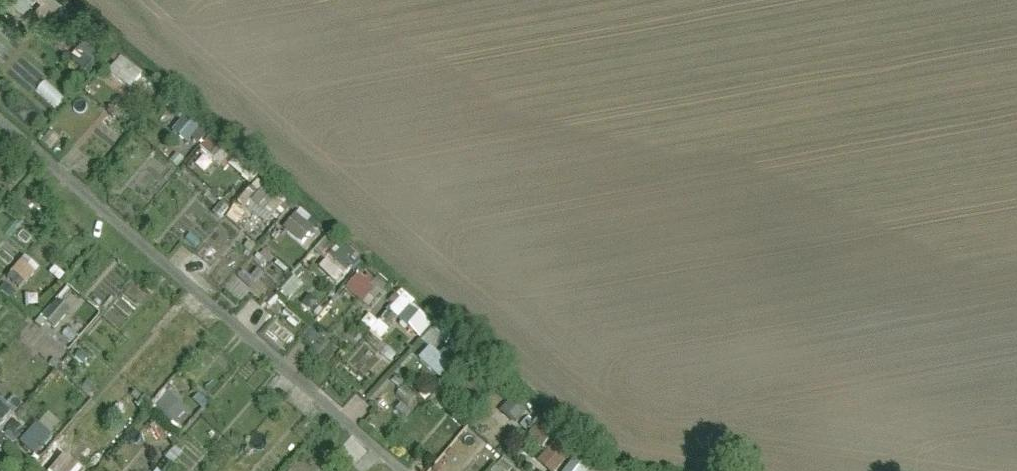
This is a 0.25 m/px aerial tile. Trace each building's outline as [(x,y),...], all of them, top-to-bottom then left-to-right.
[(9,0),(24,13),(35,0),(10,0),(9,0)] [(86,69),(107,46),(90,32),(70,55),(86,69)] [(134,89),(147,73),(123,53),(109,69),(134,89)] [(173,129),(187,141),(203,123),(189,111),(173,129)] [(235,155),(230,165),(245,173),(251,164),(235,155)] [(267,210),(278,198),(264,186),(253,198),(267,210)] [(246,229),(263,209),(244,193),(227,213),(246,229)] [(304,242),(320,223),(301,207),(285,226),(304,242)] [(344,238),(320,265),(339,282),(363,256),(344,238)] [(27,254),(8,275),(23,288),(41,267),(27,254)] [(346,286),(364,301),(379,284),(362,269),(346,286)] [(390,307),(422,335),(436,319),(404,291),(390,307)] [(57,329),(73,307),(56,295),(41,317),(57,329)] [(370,311),(362,322),(383,336),(391,325),(370,311)] [(432,343),(420,355),(442,375),(454,362),(432,343)] [(167,387),(153,401),(174,422),(188,408),(167,387)] [(2,389),(0,392),(0,430),(0,431),(22,406),(2,389)] [(513,397),(501,414),(514,423),(526,406),(513,397)] [(21,440),(34,453),(64,423),(50,410),(21,440)] [(527,432),(540,447),(557,432),(544,417),(527,432)] [(3,433),(15,441),(26,427),(14,418),(3,433)] [(556,470),(557,470),(573,447),(556,435),(539,460),(556,470)] [(64,470),(86,470),(87,469),(68,462),(64,470)]
